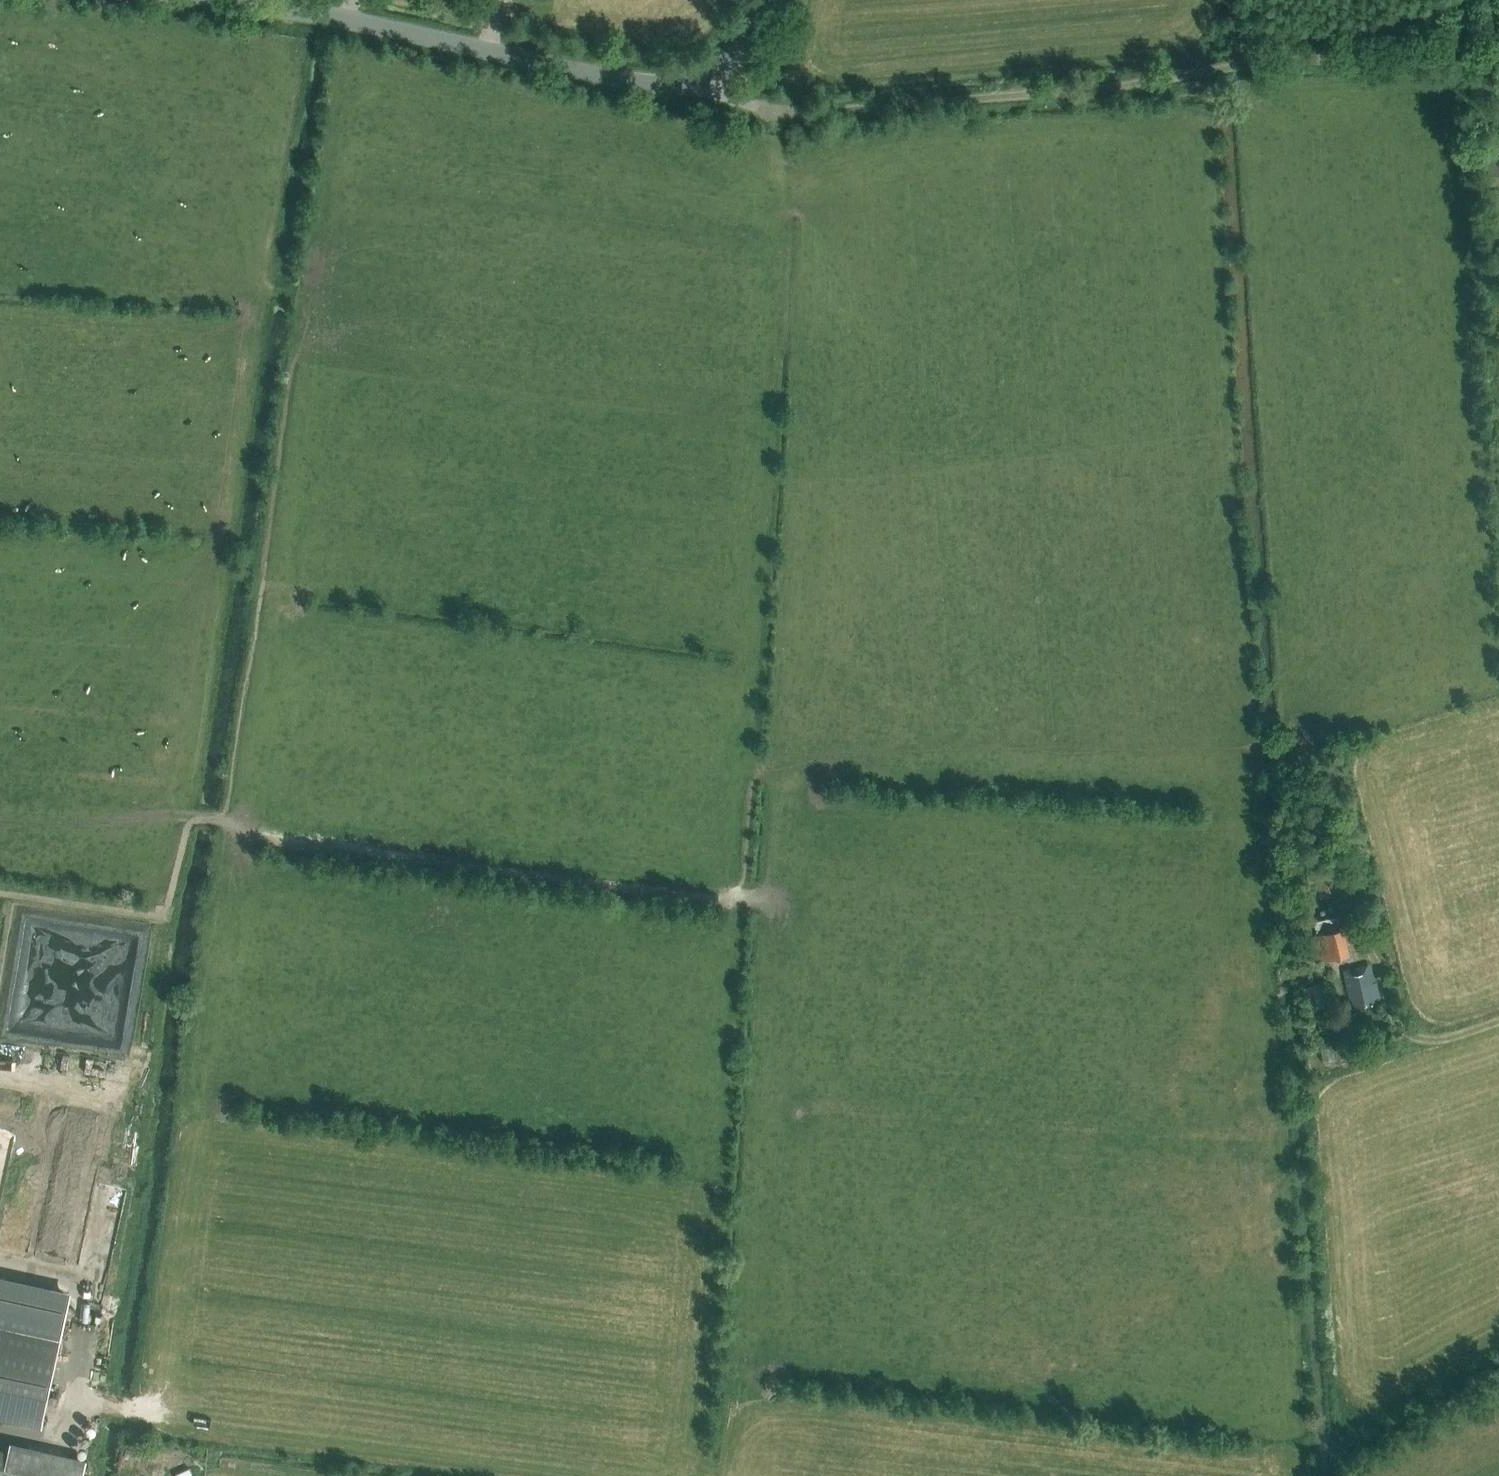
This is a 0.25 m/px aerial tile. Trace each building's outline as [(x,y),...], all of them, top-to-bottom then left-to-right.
[(1489,176),(1498,174),(1498,155),(1487,156),(1489,176)] [(1335,890),(1329,865),(1312,869),(1318,894),(1335,890)] [(1311,935),(1317,961),(1350,953),(1344,928),(1311,935)] [(1358,1007),(1373,1003),(1373,1002),(1372,1000),(1380,998),(1376,982),(1374,983),(1369,964),(1344,970),(1351,1002),(1356,1001),(1358,1006),(1357,1006),(1358,1007)] [(1303,987),(1308,1012),(1325,1008),(1320,984),(1303,987)] [(62,1323),(68,1300),(0,1285),(0,1417),(40,1426),(62,1323)] [(8,1450),(0,1449),(0,1475),(83,1475),(87,1460),(10,1443),(8,1450)]
